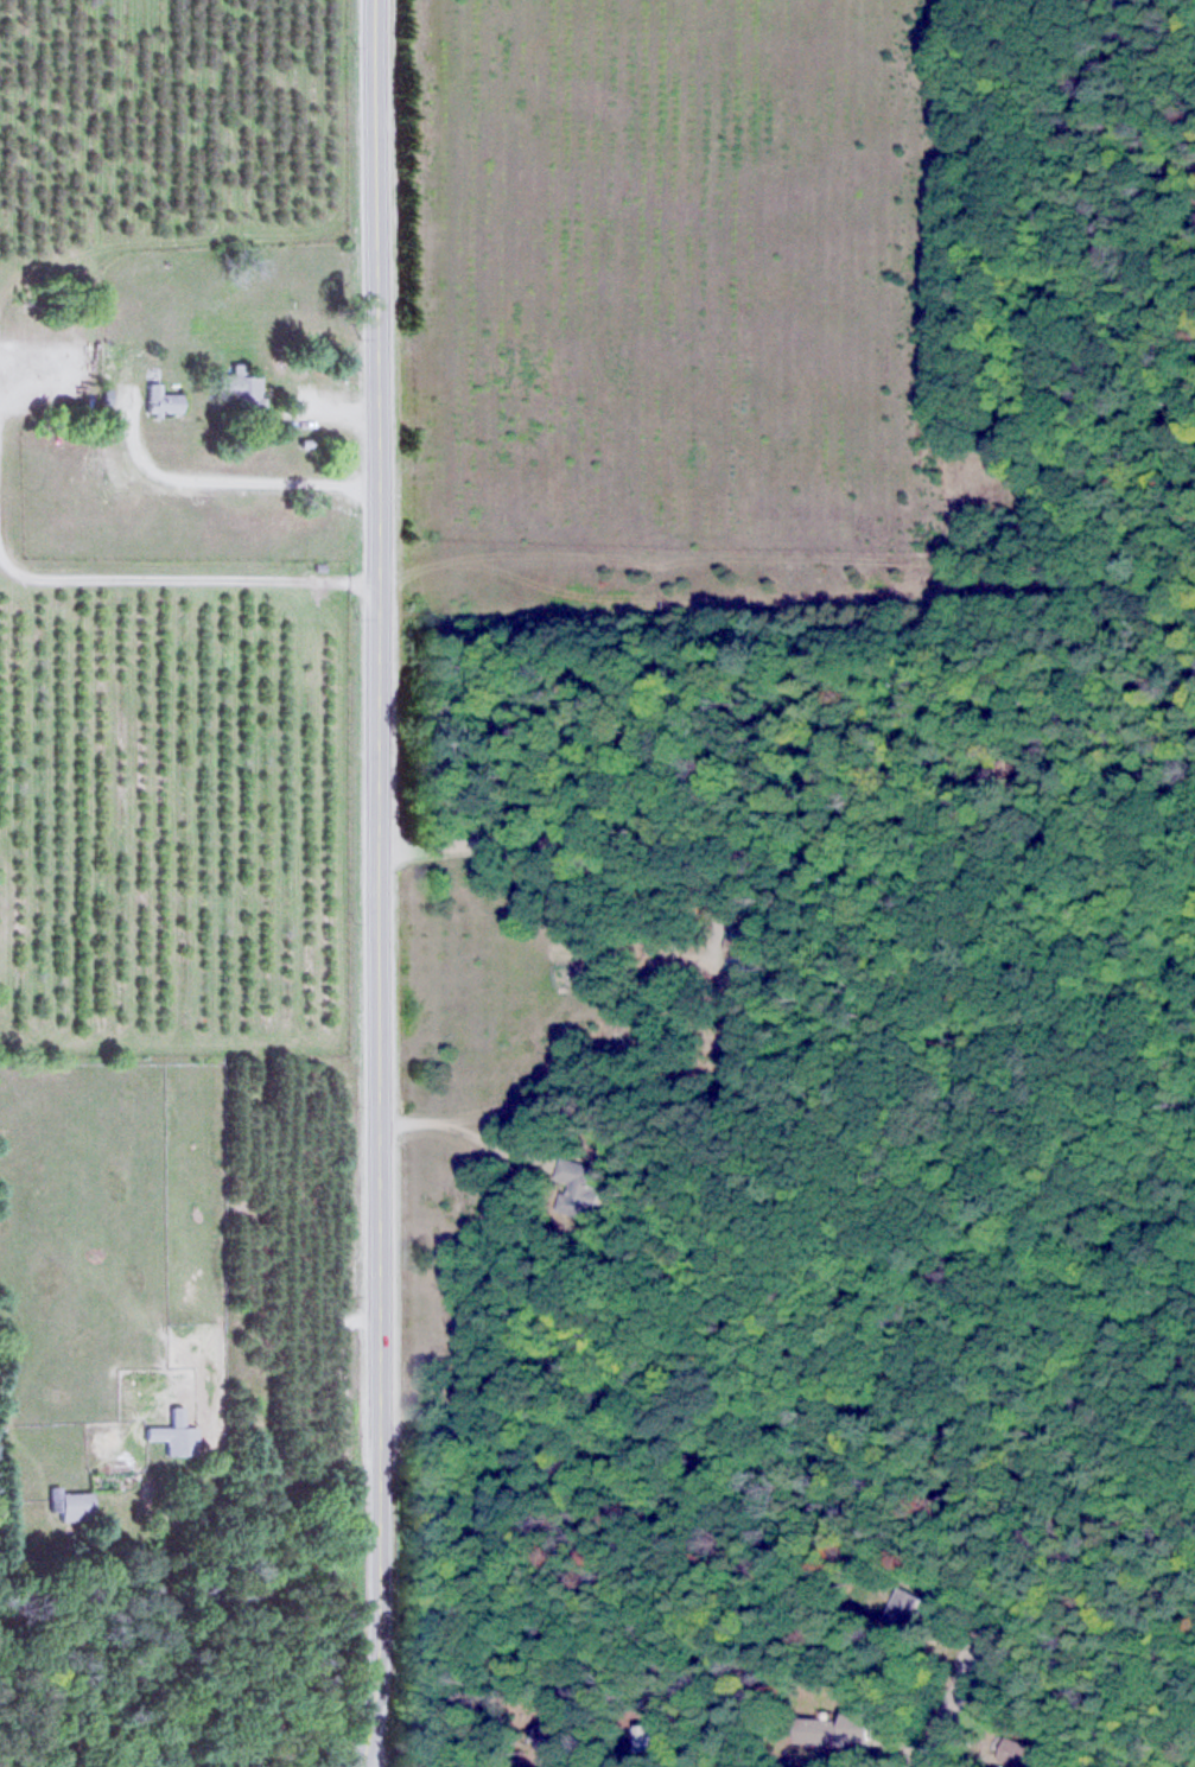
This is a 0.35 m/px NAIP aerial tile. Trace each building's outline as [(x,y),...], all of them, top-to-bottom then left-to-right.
[(263,373),(246,373),(246,361),(233,361),(233,373),(215,373),(216,392),(239,392),(240,410),(263,410),(263,373)] [(161,381),(145,381),(145,412),(183,412),(183,392),(161,392),(161,381)] [(584,1183),(591,1161),(568,1154),(562,1175),(574,1179),(565,1207),(602,1218),(610,1191),(584,1183)] [(197,1424),(184,1424),(185,1405),(169,1404),(169,1425),(144,1424),(144,1437),(166,1438),(166,1452),(197,1452),(197,1424)] [(50,1487),(50,1509),(60,1509),(60,1517),(94,1517),(94,1487),(50,1487)] [(896,1605),(918,1619),(932,1596),(909,1583),(896,1605)] [(845,1734),(886,1739),(888,1713),(848,1708),(845,1734)]
